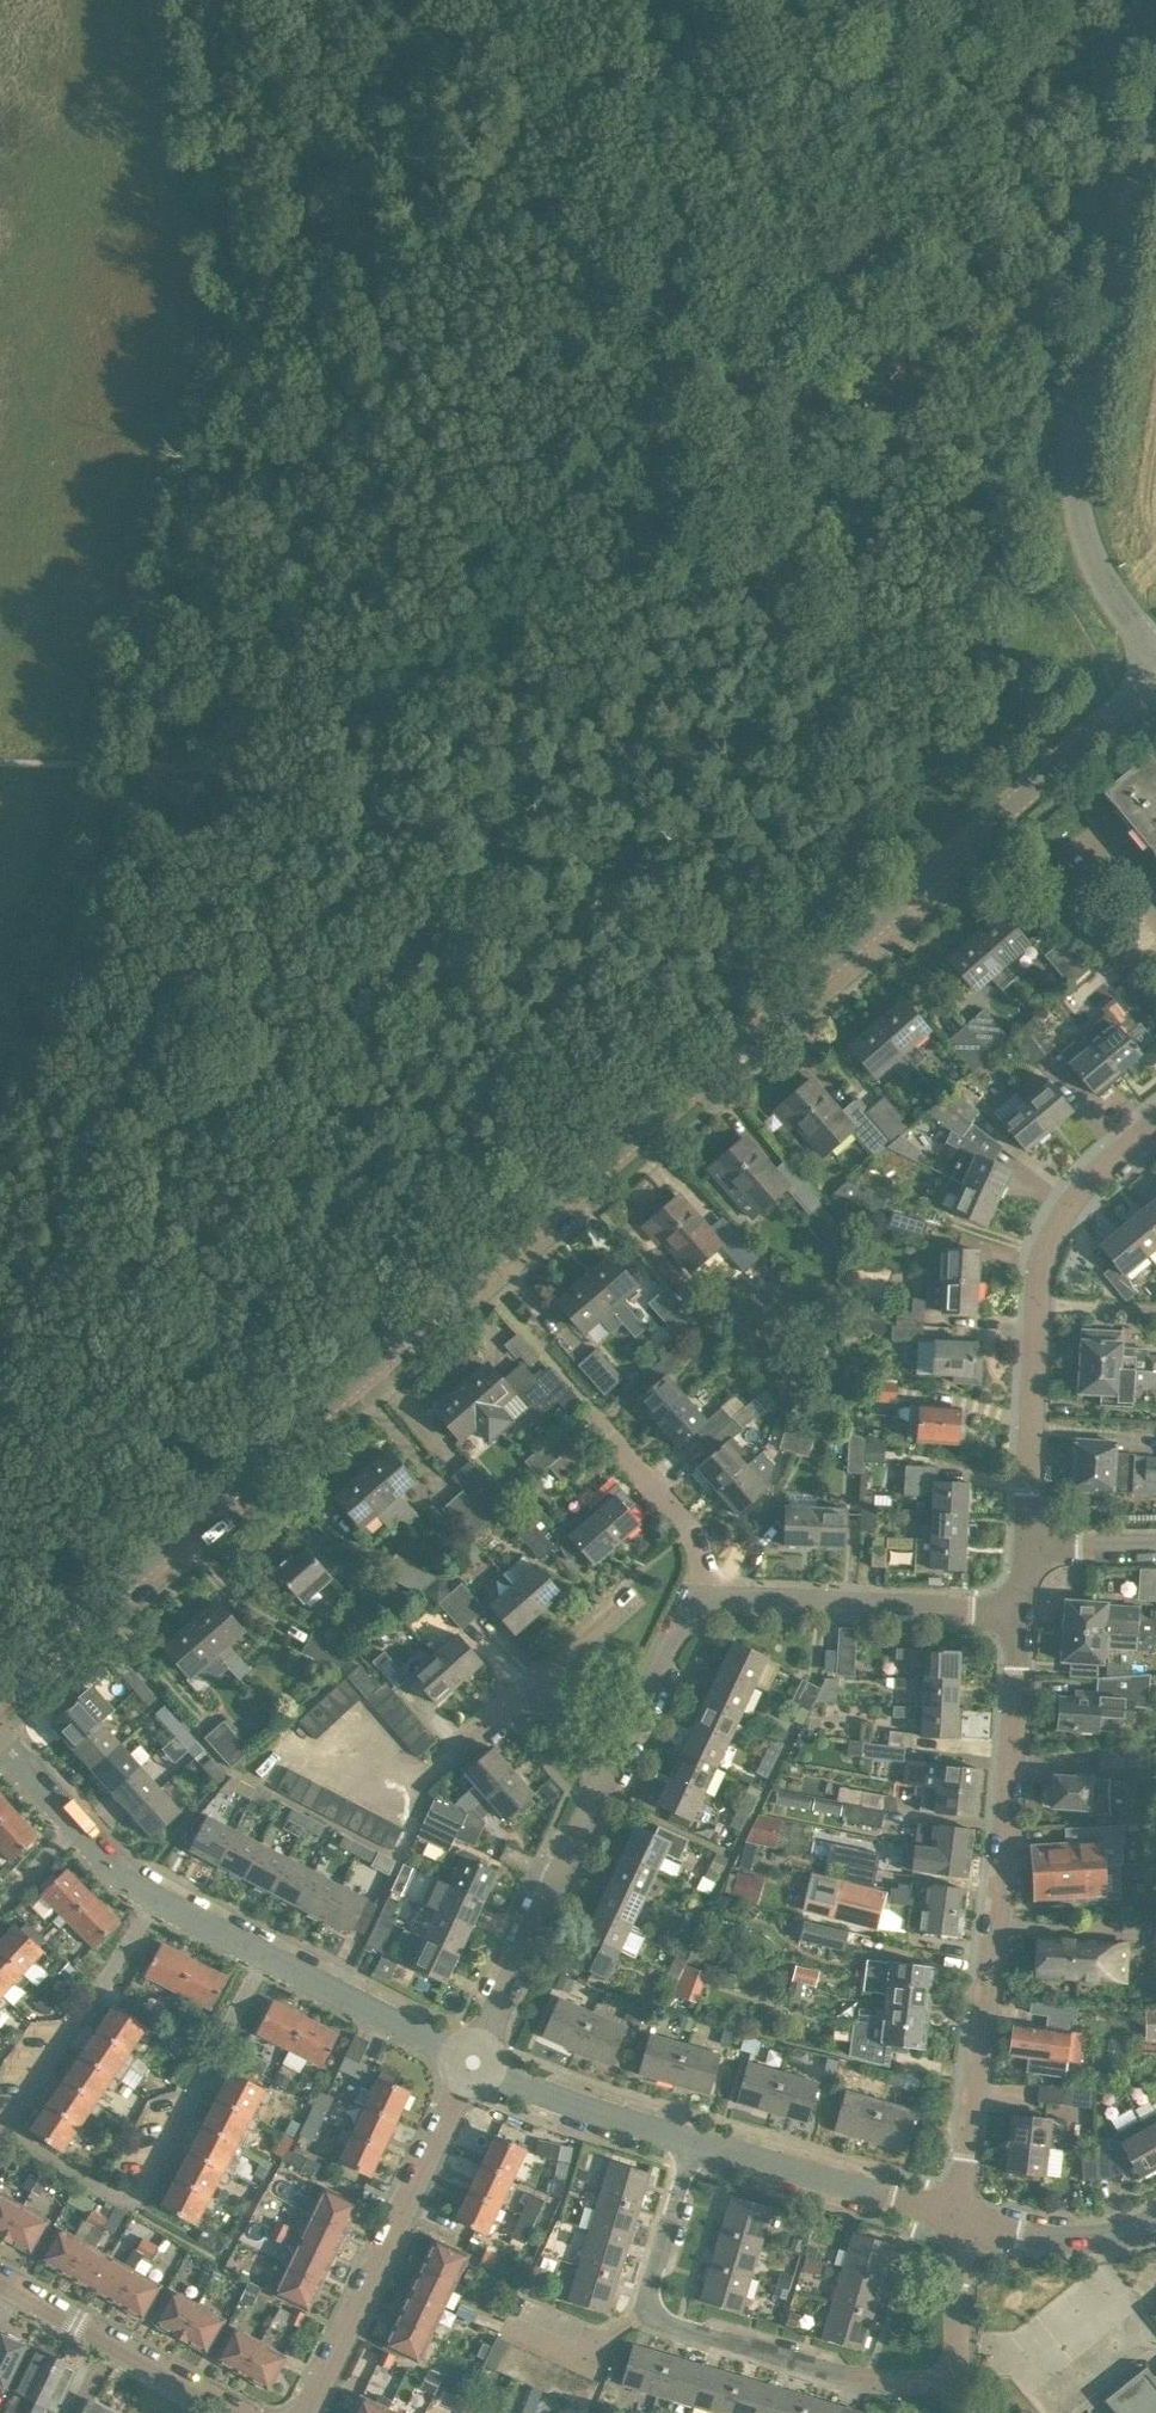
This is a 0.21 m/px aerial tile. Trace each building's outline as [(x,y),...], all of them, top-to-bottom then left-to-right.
[(1154,855),(1155,853),(1155,765),(1147,755),(1102,793),(1154,855)] [(1000,915),(974,938),(1012,982),(1024,971),(1012,957),(1026,945),(1000,915)] [(1012,982),(974,938),(950,960),(975,989),(989,977),(1002,991),(1012,982)] [(1044,955),(1070,986),(1089,970),(1063,939),(1044,955)] [(1106,1016),(1084,1035),(1117,1075),(1141,1055),(1125,1036),(1137,1027),(1114,1000),(1102,1010),(1106,1016)] [(901,1002),(875,1025),(913,1068),(925,1058),(912,1044),(927,1032),(901,1002)] [(983,1010),(964,1026),(990,1056),(1009,1040),(983,1010)] [(1031,1019),(1020,1029),(1043,1056),(1055,1047),(1031,1019)] [(913,1068),(875,1025),(850,1047),(876,1076),(890,1064),(902,1078),(913,1068)] [(990,1056),(964,1026),(945,1042),(972,1072),(990,1056)] [(1043,1056),(1020,1029),(1009,1040),(1032,1066),(1043,1056)] [(1107,1083),(1117,1075),(1084,1035),(1061,1054),(1094,1094),(1096,1092),(1100,1097),(1111,1087),(1107,1083)] [(865,1113),(854,1100),(839,1112),(812,1080),(780,1107),(822,1155),(851,1130),(874,1157),(891,1142),(865,1113)] [(1047,1082),(1024,1102),(1049,1132),(1072,1112),(1047,1082)] [(950,1090),(938,1101),(970,1126),(980,1112),(950,1090)] [(884,1096),(865,1113),(891,1142),(891,1143),(910,1127),(884,1096)] [(970,1126),(938,1101),(925,1112),(960,1138),(970,1126)] [(1049,1132),(1024,1102),(1001,1122),(1025,1151),(1049,1132)] [(773,1170),(745,1138),(709,1170),(750,1218),(785,1188),(809,1215),(825,1200),(788,1157),(773,1170)] [(963,1183),(962,1183),(998,1199),(1011,1172),(962,1149),(949,1176),(963,1183)] [(832,1194),(882,1209),(886,1194),(866,1187),(869,1177),(856,1173),(846,1181),(832,1194)] [(985,1227),(998,1199),(962,1183),(963,1183),(949,1176),(943,1191),(956,1197),(950,1211),(985,1227)] [(648,1223),(690,1271),(719,1246),(743,1273),(760,1259),(723,1216),(708,1229),(679,1196),(648,1223)] [(1145,1208),(1155,1221),(1155,1199),(1145,1208)] [(1145,1208),(1123,1227),(1147,1256),(1155,1248),(1155,1221),(1145,1208)] [(887,1232),(922,1242),(928,1222),(892,1212),(887,1232)] [(1147,1256),(1123,1227),(1099,1246),(1114,1264),(1103,1274),(1125,1301),(1137,1291),(1124,1275),(1147,1256)] [(942,1280),(942,1282),(977,1283),(979,1252),(943,1250),(942,1280)] [(609,1258),(585,1279),(623,1323),(636,1338),(647,1329),(621,1299),(635,1287),(609,1258)] [(623,1323),(585,1279),(559,1302),(584,1331),(598,1319),(611,1334),(623,1323)] [(976,1314),(977,1283),(942,1282),(942,1280),(928,1279),(927,1299),(912,1298),(911,1312),(897,1311),(896,1325),(923,1326),(923,1311),(976,1314)] [(682,1305),(693,1295),(681,1282),(670,1291),(682,1305)] [(647,1303),(674,1333),(693,1317),(688,1312),(682,1305),(670,1291),(667,1287),(647,1303)] [(688,1312),(693,1317),(698,1323),(715,1307),(705,1296),(688,1312)] [(880,1336),(884,1330),(887,1323),(855,1306),(849,1321),(880,1336)] [(923,1329),(891,1327),(891,1333),(891,1340),(922,1342),(923,1329)] [(516,1329),(503,1341),(515,1354),(519,1351),(529,1363),(539,1354),(537,1352),(516,1329)] [(1079,1367),(1134,1371),(1155,1372),(1155,1355),(1147,1355),(1147,1351),(1123,1349),(1123,1344),(1122,1344),(1123,1331),(1081,1329),(1080,1341),(1081,1341),(1079,1367)] [(974,1344),(934,1342),(932,1375),(953,1376),(953,1383),(979,1384),(980,1361),(973,1360),(974,1344)] [(577,1365),(603,1396),(623,1379),(596,1349),(577,1365)] [(643,1418),(648,1413),(657,1424),(686,1398),(667,1376),(682,1362),(672,1350),(645,1374),(655,1385),(637,1401),(638,1402),(633,1407),(643,1418)] [(537,1406),(564,1382),(550,1367),(544,1372),(541,1370),(534,1376),(524,1363),(501,1383),(486,1365),(462,1387),(500,1431),(524,1409),(537,1406)] [(1079,1367),(1078,1393),(1100,1394),(1099,1405),(1132,1407),(1133,1386),(1155,1388),(1155,1372),(1134,1371),(1079,1367)] [(870,1401),(895,1404),(897,1384),(871,1381),(870,1401)] [(500,1431),(462,1387),(435,1410),(461,1439),(475,1427),(487,1441),(500,1431)] [(695,1431),(706,1443),(732,1419),(722,1407),(706,1421),(686,1398),(657,1424),(677,1447),(695,1431)] [(958,1430),(960,1409),(919,1406),(916,1440),(957,1444),(958,1442),(963,1442),(964,1431),(958,1430)] [(779,1449),(794,1453),(805,1420),(789,1415),(779,1449)] [(696,1469),(717,1492),(745,1466),(738,1458),(745,1452),(732,1438),(742,1430),(732,1419),(706,1443),(714,1453),(696,1469)] [(805,1420),(794,1453),(808,1458),(818,1424),(805,1420)] [(572,1443),(559,1428),(547,1439),(560,1454),(572,1443)] [(849,1433),(847,1472),(863,1473),(863,1464),(864,1444),(864,1438),(849,1433)] [(1074,1467),(1155,1470),(1155,1457),(1134,1456),(1134,1454),(1115,1453),(1115,1443),(1075,1440),(1074,1467)] [(548,1467),(559,1479),(585,1456),(575,1444),(548,1467)] [(885,1445),(864,1444),(863,1464),(884,1464),(885,1445)] [(535,1449),(523,1459),(536,1474),(548,1464),(535,1449)] [(361,1475),(400,1518),(407,1526),(418,1516),(398,1494),(413,1481),(387,1452),(361,1475)] [(717,1492),(737,1515),(766,1489),(774,1466),(761,1452),(745,1466),(717,1492)] [(451,1477),(463,1490),(489,1520),(508,1504),(470,1460),(451,1477)] [(933,1497),(932,1511),(966,1513),(968,1483),(936,1481),(937,1467),(905,1466),(904,1495),(933,1497)] [(1074,1467),(1072,1490),(1112,1493),(1112,1492),(1132,1493),(1132,1484),(1145,1485),(1145,1484),(1155,1485),(1155,1470),(1074,1467)] [(400,1518),(361,1475),(336,1497),(361,1526),(375,1514),(388,1528),(400,1518)] [(591,1516),(617,1545),(640,1524),(629,1512),(636,1506),(617,1484),(587,1511),(591,1515),(591,1516)] [(489,1520),(463,1490),(444,1506),(470,1536),(489,1520)] [(783,1545),(814,1547),(815,1508),(785,1506),(783,1545)] [(860,1533),(875,1533),(876,1508),(861,1507),(860,1533)] [(815,1508),(814,1547),(844,1548),(846,1509),(815,1508)] [(932,1526),(931,1539),(965,1542),(966,1513),(932,1511),(903,1509),(902,1524),(917,1525),(917,1526),(932,1526)] [(528,1524),(551,1551),(557,1546),(567,1561),(582,1551),(594,1565),(617,1545),(591,1516),(587,1512),(553,1528),(540,1513),(528,1524)] [(540,1560),(551,1551),(528,1524),(517,1534),(540,1560)] [(963,1571),(965,1542),(931,1539),(877,1537),(872,1542),(870,1567),(886,1568),(887,1549),(915,1550),(913,1572),(946,1573),(946,1570),(963,1571)] [(303,1605),(333,1579),(307,1549),(295,1560),(291,1555),(273,1571),(270,1574),(285,1591),(288,1588),(303,1605)] [(383,1576),(419,1594),(438,1576),(395,1553),(383,1576)] [(503,1574),(512,1585),(538,1614),(561,1594),(535,1565),(533,1566),(524,1555),(503,1574)] [(353,1586),(388,1605),(397,1587),(362,1568),(353,1586)] [(461,1583),(450,1593),(473,1619),(484,1610),(461,1583)] [(538,1614),(512,1585),(489,1605),(515,1634),(538,1614)] [(473,1619),(450,1593),(438,1603),(461,1630),(473,1619)] [(1139,1608),(1106,1606),(1106,1604),(1066,1601),(1066,1606),(1062,1607),(1062,1616),(1065,1618),(1064,1631),(1118,1635),(1136,1636),(1155,1637),(1155,1609),(1155,1618),(1145,1618),(1139,1608)] [(190,1625),(229,1668),(239,1680),(250,1670),(227,1644),(241,1631),(216,1602),(190,1625)] [(217,1678),(229,1668),(190,1625),(165,1647),(190,1676),(204,1664),(217,1678)] [(301,1652),(337,1670),(356,1652),(313,1630),(301,1652)] [(1103,1647),(1117,1648),(1118,1635),(1064,1631),(1063,1645),(1060,1646),(1059,1655),(1062,1656),(1062,1661),(1102,1663),(1103,1647)] [(456,1634),(434,1654),(460,1684),(482,1664),(456,1634)] [(732,1642),(719,1669),(755,1685),(768,1659),(732,1642)] [(837,1645),(836,1673),(840,1676),(854,1677),(856,1646),(837,1645)] [(925,1666),(924,1676),(958,1678),(959,1651),(941,1650),(941,1645),(929,1645),(929,1650),(910,1649),(896,1649),(895,1660),(910,1661),(909,1665),(925,1666)] [(372,1662),(395,1688),(407,1678),(384,1651),(372,1662)] [(460,1684),(434,1654),(410,1675),(436,1704),(460,1684)] [(1107,1663),(1106,1677),(1130,1675),(1130,1665),(1107,1663)] [(363,1696),(366,1699),(379,1688),(360,1665),(348,1676),(364,1695),(363,1696)] [(122,1677),(134,1691),(144,1683),(132,1669),(122,1677)] [(719,1669),(707,1695),(742,1712),(755,1685),(719,1669)] [(1054,1720),(1058,1723),(1057,1728),(1098,1730),(1098,1720),(1132,1722),(1133,1707),(1147,1708),(1150,1674),(1097,1678),(1096,1692),(1076,1691),(1075,1702),(1059,1701),(1058,1711),(1055,1713),(1054,1720)] [(354,1704),(363,1696),(364,1695),(348,1676),(337,1686),(354,1704)] [(923,1691),(923,1706),(957,1708),(958,1678),(924,1676),(924,1679),(910,1678),(894,1678),(894,1689),(909,1690),(923,1691)] [(802,1680),(791,1701),(800,1706),(801,1707),(800,1708),(809,1712),(813,1703),(820,1688),(802,1680)] [(870,1682),(825,1680),(824,1698),(869,1701),(870,1682)] [(366,1699),(375,1709),(394,1692),(385,1682),(379,1688),(366,1699)] [(144,1683),(134,1691),(147,1706),(157,1698),(144,1683)] [(344,1713),(354,1704),(337,1686),(327,1695),(344,1713)] [(375,1709),(383,1718),(402,1702),(394,1692),(375,1709)] [(335,1722),(344,1713),(327,1695),(318,1703),(335,1722)] [(707,1695),(694,1722),(730,1739),(742,1712),(707,1695)] [(51,1725),(72,1748),(101,1722),(80,1699),(51,1725)] [(800,1706),(791,1701),(782,1719),(792,1725),(800,1708),(801,1707),(800,1706)] [(383,1718),(392,1728),(411,1711),(402,1702),(383,1718)] [(325,1731),(335,1722),(318,1703),(308,1712),(325,1731)] [(957,1708),(923,1706),(923,1707),(893,1706),(892,1717),(907,1718),(907,1720),(922,1720),(921,1737),(955,1739),(957,1708)] [(392,1728),(400,1738),(419,1721),(411,1711),(392,1728)] [(316,1740),(325,1731),(308,1712),(299,1721),(316,1740)] [(161,1722),(174,1736),(184,1728),(171,1713),(161,1722)] [(223,1721),(204,1738),(231,1768),(249,1751),(223,1721)] [(400,1738),(409,1748),(428,1731),(419,1721),(400,1738)] [(72,1748),(91,1771),(120,1744),(101,1722),(72,1748)] [(694,1722),(682,1749),(717,1766),(730,1739),(694,1722)] [(184,1728),(174,1736),(187,1750),(194,1758),(203,1750),(196,1742),(197,1742),(184,1728)] [(889,1730),(887,1745),(905,1747),(912,1748),(914,1733),(889,1730)] [(428,1731),(409,1748),(417,1757),(437,1741),(428,1731)] [(772,1738),(764,1755),(775,1760),(784,1744),(772,1738)] [(905,1747),(887,1745),(872,1743),(870,1758),(903,1762),(905,1747)] [(91,1771),(111,1793),(140,1767),(120,1744),(91,1771)] [(1097,1749),(1099,1770),(1147,1767),(1146,1746),(1097,1749)] [(485,1796),(514,1771),(493,1748),(464,1774),(475,1786),(455,1804),(468,1810),(471,1809),(472,1808),(485,1796)] [(682,1749),(669,1776),(704,1793),(717,1766),(682,1749)] [(775,1760),(764,1755),(755,1773),(767,1778),(775,1760)] [(203,1765),(216,1779),(223,1773),(210,1758),(203,1765)] [(903,1784),(915,1785),(922,1786),(978,1793),(981,1770),(940,1765),(906,1761),(903,1784)] [(111,1793),(131,1815),(160,1789),(140,1767),(111,1793)] [(277,1791),(288,1797),(299,1774),(288,1768),(277,1791)] [(534,1794),(514,1771),(485,1796),(472,1808),(481,1817),(494,1806),(506,1819),(534,1794)] [(1109,1789),(1110,1778),(1091,1777),(1091,1774),(1075,1773),(1074,1777),(1054,1776),(1051,1807),(1087,1810),(1088,1816),(1110,1814),(1109,1802),(1109,1789)] [(288,1797),(299,1803),(311,1780),(299,1774),(288,1797)] [(704,1793),(669,1776),(656,1804),(691,1821),(704,1793)] [(299,1803),(311,1809),(322,1786),(311,1780),(299,1803)] [(234,1792),(251,1801),(257,1789),(240,1781),(234,1792)] [(978,1793),(922,1786),(915,1785),(913,1795),(921,1796),(919,1810),(934,1812),(975,1817),(978,1793)] [(311,1809),(322,1815),(334,1792),(322,1786),(311,1809)] [(160,1789),(131,1815),(151,1837),(180,1811),(160,1789)] [(257,1789),(251,1801),(267,1810),(273,1798),(257,1789)] [(848,1789),(846,1799),(885,1806),(887,1796),(848,1789)] [(746,1791),(737,1808),(749,1813),(757,1796),(746,1791)] [(322,1815),(334,1821),(345,1798),(334,1792),(322,1815)] [(775,1803),(809,1810),(811,1799),(778,1792),(775,1803)] [(13,1809),(0,1794),(0,1820),(13,1809)] [(435,1795),(429,1809),(462,1824),(468,1810),(455,1804),(435,1795)] [(334,1821),(345,1827),(357,1804),(345,1798),(334,1821)] [(814,1799),(812,1810),(840,1816),(842,1805),(814,1799)] [(842,1821),(880,1829),(885,1806),(846,1799),(842,1821)] [(345,1827),(357,1833),(368,1810),(357,1804),(345,1827)] [(285,1819),(303,1828),(309,1817),(292,1808),(285,1819)] [(749,1813),(737,1808),(729,1825),(741,1831),(749,1813)] [(0,1820),(0,1849),(10,1860),(38,1836),(13,1809),(0,1820)] [(429,1809),(423,1823),(455,1838),(462,1824),(429,1809)] [(357,1833),(368,1839),(380,1816),(368,1810),(357,1833)] [(671,1811),(667,1819),(687,1829),(691,1821),(671,1811)] [(743,1841),(776,1848),(783,1820),(756,1815),(743,1841)] [(190,1850),(217,1865),(235,1831),(208,1816),(190,1850)] [(368,1839),(380,1844),(391,1822),(380,1816),(368,1839)] [(309,1817),(303,1828),(320,1837),(326,1826),(309,1817)] [(391,1822),(380,1844),(391,1851),(403,1828),(391,1822)] [(455,1838),(423,1823),(416,1837),(449,1852),(455,1838)] [(974,1830),(918,1823),(915,1846),(971,1854),(974,1830)] [(1033,1872),(1103,1866),(1122,1865),(1121,1842),(1124,1842),(1123,1823),(1064,1827),(1065,1844),(1031,1846),(1033,1872)] [(635,1826),(622,1854),(657,1871),(665,1855),(678,1861),(688,1839),(658,1826),(654,1834),(635,1826)] [(217,1865),(243,1878),(261,1844),(235,1831),(217,1865)] [(338,1847),(356,1856),(362,1844),(344,1835),(338,1847)] [(827,1860),(848,1864),(848,1863),(877,1869),(879,1853),(830,1843),(827,1860)] [(243,1878),(270,1892),(288,1858),(261,1844),(243,1878)] [(362,1844),(356,1856),(373,1864),(378,1853),(362,1844)] [(968,1877),(971,1854),(915,1846),(904,1845),(902,1865),(912,1870),(968,1877)] [(443,1864),(436,1879),(483,1901),(497,1873),(479,1865),(483,1857),(464,1848),(462,1852),(458,1849),(450,1867),(443,1864)] [(707,1870),(718,1876),(727,1858),(716,1852),(707,1870)] [(381,1854),(374,1868),(387,1875),(395,1861),(381,1854)] [(622,1854),(609,1881),(643,1897),(645,1897),(657,1871),(622,1854)] [(270,1892),(296,1906),(314,1872),(288,1858),(270,1892)] [(390,1891),(401,1897),(415,1869),(403,1863),(390,1891)] [(848,1863),(848,1864),(845,1880),(873,1887),(877,1869),(848,1863)] [(1033,1872),(1035,1900),(1058,1898),(1059,1903),(1073,1902),(1073,1898),(1105,1896),(1103,1866),(1033,1872)] [(40,1895),(67,1921),(92,1895),(66,1869),(40,1895)] [(801,1911),(878,1931),(886,1892),(811,1871),(801,1911)] [(296,1906),(322,1920),(340,1886),(314,1872),(296,1906)] [(765,1880),(738,1873),(731,1898),(758,1906),(765,1880)] [(424,1906),(435,1911),(471,1928),(483,1901),(436,1879),(424,1906)] [(609,1881),(596,1907),(632,1924),(645,1897),(643,1897),(609,1881)] [(888,1905),(908,1907),(963,1913),(966,1890),(924,1885),(924,1884),(911,1882),(910,1889),(890,1886),(888,1905)] [(340,1886),(322,1920),(349,1933),(366,1899),(340,1886)] [(92,1895),(67,1921),(93,1947),(119,1922),(92,1895)] [(694,1896),(685,1916),(697,1921),(706,1900),(694,1896)] [(389,1897),(381,1913),(391,1918),(399,1901),(389,1897)] [(960,1937),(963,1913),(908,1907),(888,1905),(888,1910),(901,1919),(905,1920),(904,1930),(919,1932),(919,1931),(922,1932),(922,1936),(936,1937),(936,1934),(960,1937)] [(647,1931),(632,1924),(596,1907),(584,1934),(618,1950),(620,1951),(635,1958),(647,1931)] [(435,1911),(422,1938),(459,1954),(471,1928),(435,1911)] [(394,1920),(391,1918),(381,1913),(365,1945),(379,1952),(394,1920)] [(697,1921),(685,1916),(677,1933),(689,1939),(697,1921)] [(799,1939),(843,1951),(848,1931),(804,1921),(799,1939)] [(0,1941),(0,1952),(23,1973),(34,1961),(40,1967),(49,1957),(14,1925),(0,1941)] [(459,1954),(422,1938),(404,1929),(398,1942),(406,1945),(412,1961),(410,1965),(446,1982),(459,1954)] [(618,1950),(584,1934),(571,1961),(607,1978),(620,1951),(618,1950)] [(686,1959),(700,1965),(709,1945),(696,1939),(686,1959)] [(1037,1977),(1124,1981),(1126,1943),(1039,1939),(1037,1977)] [(144,1975),(177,1992),(194,1960),(161,1943),(144,1975)] [(3,1995),(14,1983),(21,1989),(29,1979),(23,1973),(0,1952),(0,1993),(3,1995)] [(676,1955),(667,1973),(678,1977),(686,1960),(676,1955)] [(194,1960),(177,1992),(210,2010),(227,1977),(194,1960)] [(866,1960),(864,1976),(885,1977),(884,1983),(931,1987),(933,1968),(866,1960)] [(803,1984),(815,1987),(819,1971),(796,1965),(791,1981),(803,1984)] [(70,1967),(61,1977),(76,1991),(85,1982),(70,1967)] [(707,1975),(687,1968),(682,1980),(703,1987),(707,1975)] [(661,1985),(672,1990),(678,1977),(667,1973),(661,1985)] [(560,1974),(554,1987),(568,1993),(574,1980),(560,1974)] [(885,1993),(884,2003),(929,2008),(931,1987),(884,1983),(885,1977),(864,1976),(863,1991),(885,1993)] [(791,1981),(786,2002),(799,2005),(803,1984),(791,1981)] [(0,2010),(9,2001),(3,1995),(0,1993),(0,2010)] [(56,2003),(68,2014),(75,2002),(65,1993),(56,2003)] [(150,2013),(163,2020),(172,2002),(159,1996),(150,2013)] [(541,2036),(575,2051),(594,2013),(558,1997),(541,2036)] [(53,2020),(62,2019),(66,2014),(51,2000),(42,2010),(53,2020)] [(256,2033),(289,2050),(306,2018),(272,2000),(256,2033)] [(113,2005),(97,2029),(130,2051),(139,2038),(146,2043),(151,2036),(160,2042),(169,2029),(127,2001),(121,2010),(113,2005)] [(856,2022),(869,2024),(882,2025),(883,2023),(926,2028),(929,2008),(884,2003),(883,2013),(858,2010),(856,2022)] [(630,2004),(624,2019),(638,2025),(644,2010),(630,2004)] [(1146,2040),(1155,2039),(1155,2009),(1145,2010),(1146,2040)] [(163,2020),(176,2028),(181,2019),(168,2012),(163,2020)] [(594,2013),(575,2051),(610,2066),(627,2028),(594,2013)] [(683,2016),(679,2030),(688,2033),(693,2018),(683,2016)] [(306,2018),(289,2050),(322,2067),(339,2035),(306,2018)] [(924,2048),(926,2028),(883,2023),(882,2025),(869,2024),(856,2022),(854,2022),(849,2057),(889,2068),(891,2053),(907,2055),(908,2046),(924,2048)] [(1010,2055),(1026,2057),(1024,2072),(1063,2077),(1065,2063),(1076,2064),(1080,2032),(1052,2029),(1052,2028),(1014,2023),(1010,2055)] [(16,2045),(24,2033),(12,2024),(4,2038),(16,2045)] [(97,2029),(80,2054),(120,2081),(130,2067),(143,2076),(150,2065),(130,2051),(97,2029)] [(724,2029),(719,2043),(728,2046),(733,2032),(724,2029)] [(638,2074),(674,2084),(684,2044),(649,2034),(638,2074)] [(744,2035),(740,2049),(757,2055),(762,2040),(744,2035)] [(684,2044),(674,2084),(710,2095),(721,2055),(684,2044)] [(248,2067),(255,2054),(242,2048),(236,2060),(248,2067)] [(80,2054),(64,2079),(96,2101),(106,2087),(113,2092),(120,2081),(80,2054)] [(338,2070),(361,2080),(368,2065),(345,2055),(338,2070)] [(824,2057),(820,2071),(833,2075),(837,2060),(824,2057)] [(736,2102),(771,2112),(784,2073),(747,2062),(736,2102)] [(892,2069),(888,2083),(903,2087),(907,2073),(892,2069)] [(281,2071),(275,2083),(291,2090),(296,2079),(281,2071)] [(230,2072),(216,2099),(251,2116),(258,2102),(267,2106),(272,2095),(230,2072)] [(784,2073),(771,2112),(807,2123),(819,2083),(784,2073)] [(378,2077),(365,2105),(397,2120),(410,2092),(378,2077)] [(64,2079),(47,2103),(80,2125),(89,2111),(96,2115),(103,2105),(96,2101),(64,2079)] [(1037,2102),(1071,2105),(1073,2088),(1039,2085),(1037,2102)] [(319,2091),(309,2113),(323,2120),(333,2098),(319,2091)] [(833,2130),(869,2141),(881,2101),(844,2091),(833,2130)] [(216,2099),(203,2125),(237,2143),(245,2128),(254,2132),(259,2121),(251,2116),(216,2099)] [(881,2101),(869,2141),(905,2151),(917,2111),(881,2101)] [(80,2125),(47,2103),(30,2130),(62,2152),(72,2136),(80,2141),(87,2130),(80,2125)] [(365,2105),(352,2133),(383,2148),(397,2120),(365,2105)] [(1138,2119),(1155,2150),(1155,2108),(1138,2119)] [(323,2120),(309,2113),(299,2134),(313,2141),(323,2120)] [(1012,2114),(1009,2143),(1048,2148),(1062,2149),(1063,2149),(1066,2119),(1051,2118),(1012,2114)] [(300,2123),(292,2119),(285,2133),(293,2137),(300,2123)] [(1138,2119),(1113,2133),(1139,2177),(1155,2168),(1155,2150),(1138,2119)] [(203,2125),(189,2151),(224,2169),(231,2154),(239,2158),(241,2154),(259,2164),(253,2175),(263,2180),(273,2162),(245,2147),(237,2143),(203,2125)] [(383,2148),(352,2133),(338,2162),(370,2176),(383,2148)] [(294,2140),(284,2135),(275,2153),(284,2158),(294,2140)] [(494,2135),(481,2163),(513,2178),(526,2150),(494,2135)] [(534,2155),(558,2160),(562,2145),(537,2139),(534,2155)] [(1048,2148),(1009,2143),(1006,2172),(1044,2176),(1044,2175),(1059,2177),(1062,2149),(1048,2148)] [(1110,2149),(1096,2150),(1095,2180),(1112,2179),(1110,2149)] [(1095,2180),(1096,2150),(1081,2151),(1082,2180),(1095,2180)] [(189,2151),(176,2178),(210,2195),(217,2181),(226,2185),(232,2173),(224,2169),(189,2151)] [(94,2173),(107,2179),(107,2180),(116,2163),(114,2162),(103,2156),(94,2173)] [(300,2170),(314,2177),(320,2163),(307,2157),(300,2170)] [(610,2160),(599,2195),(639,2207),(650,2172),(610,2160)] [(481,2163),(468,2191),(500,2206),(513,2178),(481,2163)] [(587,2183),(590,2173),(581,2170),(577,2180),(587,2183)] [(21,2186),(31,2192),(39,2179),(29,2173),(21,2186)] [(218,2200),(175,2178),(161,2206),(195,2224),(204,2207),(212,2212),(218,2200)] [(39,2179),(31,2192),(40,2196),(46,2184),(39,2179)] [(324,2189),(312,2215),(344,2231),(357,2204),(324,2189)] [(500,2206),(468,2191),(455,2219),(486,2234),(500,2206)] [(5,2238),(22,2207),(0,2194),(0,2235),(5,2238)] [(530,2194),(520,2216),(534,2222),(545,2201),(530,2194)] [(599,2195),(589,2231),(629,2243),(639,2207),(599,2195)] [(732,2195),(721,2230),(761,2242),(772,2207),(732,2195)] [(1080,2197),(1073,2197),(1070,2202),(1070,2207),(1080,2207),(1080,2197)] [(109,2257),(94,2249),(109,2221),(108,2220),(115,2208),(116,2206),(107,2201),(106,2204),(99,2215),(94,2225),(66,2275),(91,2289),(109,2257)] [(22,2207),(5,2238),(15,2243),(15,2242),(31,2251),(48,2221),(22,2207)] [(94,2225),(99,2215),(90,2210),(75,2238),(58,2229),(40,2260),(66,2275),(94,2225)] [(312,2215),(299,2242),(332,2257),(344,2231),(312,2215)] [(534,2222),(520,2216),(510,2237),(525,2244),(534,2222)] [(277,2220),(272,2230),(288,2237),(291,2228),(277,2220)] [(288,2237),(272,2230),(268,2237),(284,2245),(288,2237)] [(721,2230),(711,2266),(750,2278),(761,2242),(721,2230)] [(589,2231),(578,2266),(618,2278),(629,2243),(589,2231)] [(854,2232),(843,2268),(883,2280),(893,2244),(854,2232)] [(793,2236),(789,2249),(800,2253),(804,2240),(793,2236)] [(144,2254),(150,2244),(141,2239),(135,2249),(134,2249),(124,2266),(109,2257),(91,2289),(117,2303),(144,2254)] [(434,2240),(421,2266),(454,2282),(467,2256),(434,2240)] [(299,2242),(287,2268),(320,2283),(332,2257),(299,2242)] [(807,2243),(803,2254),(816,2258),(819,2248),(807,2243)] [(150,2244),(144,2254),(152,2259),(158,2248),(150,2244)] [(478,2264),(491,2271),(498,2257),(485,2250),(478,2264)] [(822,2261),(807,2256),(803,2268),(819,2273),(822,2261)] [(544,2257),(540,2267),(552,2272),(556,2262),(544,2257)] [(151,2267),(141,2261),(140,2262),(117,2303),(143,2318),(160,2286),(145,2277),(151,2267)] [(421,2266),(409,2293),(442,2308),(454,2282),(421,2266)] [(618,2278),(578,2266),(568,2301),(608,2313),(618,2278)] [(750,2278),(711,2266),(700,2302),(740,2313),(750,2278)] [(320,2283),(287,2268),(275,2294),(308,2310),(320,2283)] [(843,2268),(832,2303),(872,2315),(883,2280),(843,2268)] [(197,2283),(207,2289),(214,2276),(203,2271),(197,2283)] [(776,2285),(789,2289),(792,2277),(780,2273),(776,2285)] [(214,2276),(207,2289),(216,2293),(222,2280),(214,2276)] [(239,2300),(253,2306),(261,2287),(248,2281),(239,2300)] [(779,2288),(775,2299),(786,2302),(789,2291),(779,2288)] [(170,2331),(180,2337),(197,2306),(172,2291),(155,2321),(171,2330),(170,2331)] [(409,2293),(396,2319),(430,2335),(430,2334),(441,2340),(446,2329),(435,2324),(442,2308),(409,2293)] [(505,2319),(509,2309),(494,2303),(490,2313),(505,2319)] [(872,2315),(832,2303),(822,2339),(861,2351),(872,2315)] [(197,2306),(180,2337),(190,2342),(190,2341),(207,2350),(223,2320),(197,2306)] [(286,2327),(293,2313),(280,2307),(273,2320),(286,2327)] [(289,2322),(301,2327),(306,2314),(295,2309),(289,2322)] [(796,2328),(800,2316),(790,2313),(786,2325),(796,2328)] [(430,2335),(396,2319),(384,2345),(417,2361),(430,2335)] [(216,2359),(242,2374),(260,2343),(235,2328),(216,2359)] [(3,2396),(27,2347),(19,2342),(20,2339),(9,2333),(8,2337),(0,2333),(0,2395),(3,2396)] [(483,2364),(496,2370),(509,2341),(497,2335),(491,2347),(485,2360),(483,2364)] [(496,2370),(509,2376),(522,2347),(509,2341),(496,2370)] [(260,2343),(242,2374),(267,2388),(285,2357),(260,2343)] [(491,2347),(482,2343),(476,2356),(485,2360),(491,2347)] [(621,2384),(659,2396),(671,2356),(632,2345),(621,2384)] [(49,2373),(57,2358),(37,2347),(5,2412),(29,2412),(49,2373)] [(509,2376),(522,2381),(535,2353),(522,2347),(509,2376)] [(383,2350),(376,2363),(387,2368),(393,2355),(383,2350)] [(522,2381),(534,2387),(547,2359),(535,2353),(522,2381)] [(659,2396),(697,2407),(709,2367),(671,2356),(659,2396)] [(29,2412),(55,2412),(77,2367),(57,2358),(49,2373),(29,2412)] [(534,2387),(547,2393),(560,2364),(547,2359),(534,2387)] [(547,2393),(560,2399),(573,2370),(560,2364),(547,2393)] [(1147,2375),(1140,2366),(1097,2396),(1109,2412),(1155,2412),(1155,2369),(1147,2375)] [(717,2412),(737,2412),(747,2379),(709,2367),(697,2407),(717,2412)] [(434,2395),(443,2377),(429,2370),(419,2388),(434,2395)] [(560,2399),(573,2404),(585,2376),(573,2370),(560,2399)] [(585,2376),(573,2404),(586,2410),(598,2382),(585,2376)] [(785,2390),(747,2379),(737,2412),(778,2412),(785,2390)] [(823,2401),(785,2390),(778,2412),(820,2412),(823,2401)] [(458,2412),(462,2412),(468,2399),(456,2394),(450,2409),(458,2412)] [(388,2410),(361,2397),(354,2412),(386,2412),(388,2410)] [(462,2412),(474,2412),(478,2403),(468,2399),(462,2412)] [(90,2401),(83,2412),(110,2412),(90,2401)] [(820,2412),(862,2412),(823,2401),(820,2412)]
